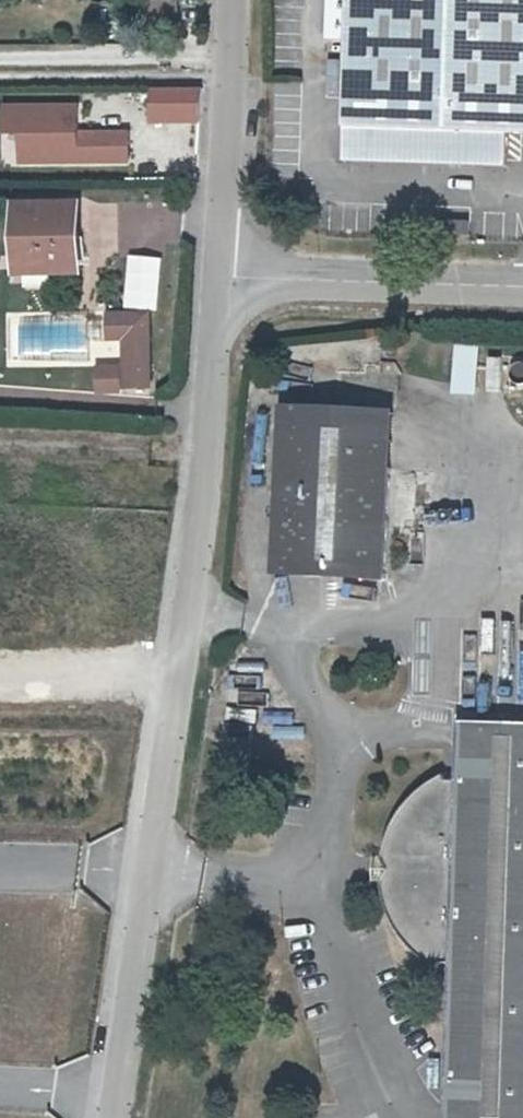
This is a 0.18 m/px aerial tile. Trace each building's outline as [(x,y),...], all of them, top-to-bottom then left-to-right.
[(325,43),(344,44),(341,162),(495,166),(504,166),(506,136),(522,136),(522,0),(326,0),(325,43)] [(204,93),(155,91),(154,122),(203,124),(204,93)] [(132,162),(132,142),(80,142),(80,134),(80,108),(7,108),(8,133),(23,133),(24,163),(132,162)] [(80,142),(132,142),(131,134),(80,134),(80,142)] [(91,278),(89,206),(21,208),(23,280),(91,278)] [(442,222),(442,237),(468,238),(469,223),(442,222)] [(128,259),(129,312),(163,311),(162,258),(128,259)] [(155,315),(112,314),(112,338),(128,338),(128,386),(155,387),(155,315)] [(475,394),(475,345),(452,345),(452,394),(475,394)] [(124,367),(100,368),(101,395),(125,395),(124,367)] [(303,413),(277,412),(270,575),(287,576),(380,579),(385,417),(303,413)] [(456,724),(454,783),(446,783),(442,779),(431,786),(420,794),(407,807),(393,830),(385,852),(383,861),(382,873),(381,887),(381,888),(386,907),(394,927),(405,945),(420,960),(437,973),(441,968),(450,969),(445,1117),(522,1117),(522,727),(456,724)] [(383,861),(372,859),(370,883),(381,887),(382,873),(383,861)]
